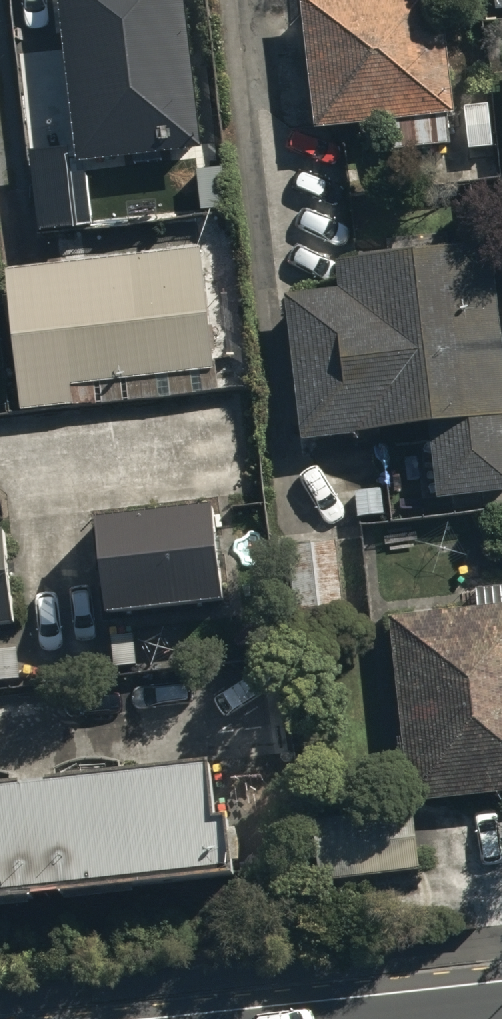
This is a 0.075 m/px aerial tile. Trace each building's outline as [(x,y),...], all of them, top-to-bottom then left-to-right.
[(69,170),(194,155),(175,0),(48,0),(69,170)] [(292,2),(309,140),(447,123),(432,0),(307,0),(292,2)] [(484,14),(501,12),(501,0),(482,0),(484,14)] [(493,73),(501,150),(501,72),(493,73)] [(276,305),(293,449),(418,434),(427,510),(501,501),(501,439),(479,250),(328,268),(332,298),(276,305)] [(194,255),(2,278),(18,404),(209,380),(194,255)] [(211,518),(95,532),(107,629),(223,614),(211,518)] [(361,531),(281,537),(286,612),(344,608),(341,563),(363,562),(361,531)] [(0,538),(0,644),(17,641),(4,538),(0,538)] [(376,615),(397,808),(501,797),(501,601),(376,615)] [(0,815),(0,927),(217,900),(204,790),(0,815)]
